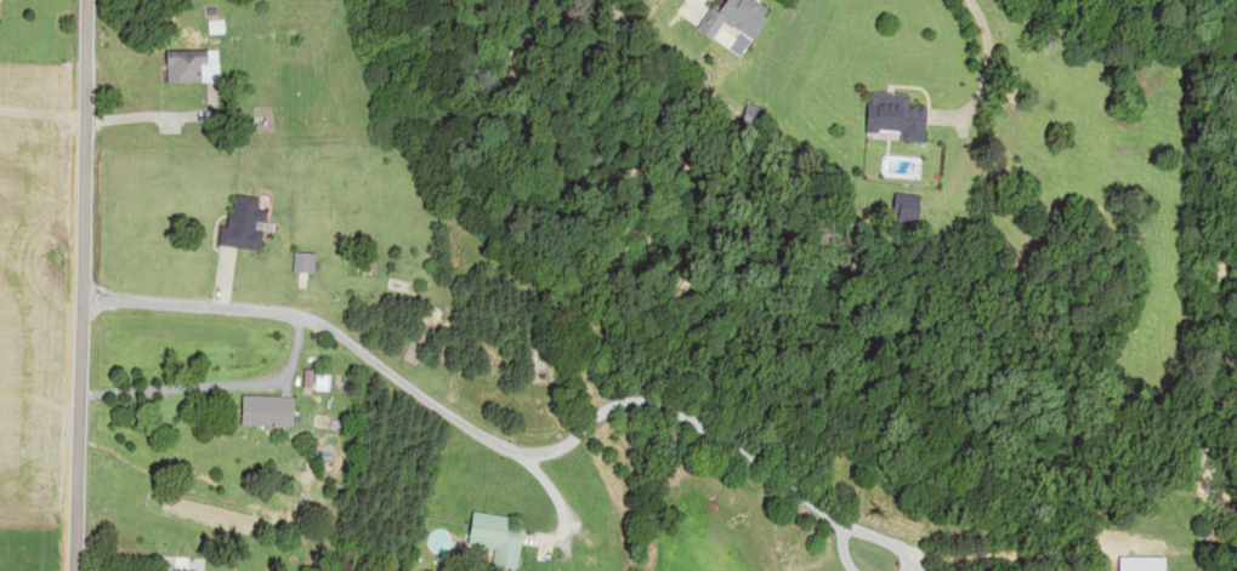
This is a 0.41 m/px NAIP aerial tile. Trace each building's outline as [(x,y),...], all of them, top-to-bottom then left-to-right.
[(748,0),(713,0),(692,28),(705,38),(719,20),(742,38),(762,11),(748,0)] [(211,50),(158,51),(158,82),(212,81),(211,50)] [(912,141),(914,104),(897,103),(898,93),(857,91),(855,130),(888,132),(887,140),(912,141)] [(252,196),(225,192),(216,245),(254,251),(261,210),(250,208),(252,196)] [(881,218),(905,222),(909,195),(885,192),(881,218)] [(287,271),(306,271),(307,253),(287,253),(287,271)] [(286,426),(287,395),(233,393),(233,424),(286,426)] [(492,550),(490,563),(507,566),(514,526),(501,524),(502,517),(464,511),(459,545),(492,550)] [(1151,556),(1107,556),(1107,570),(1151,570),(1151,556)]
